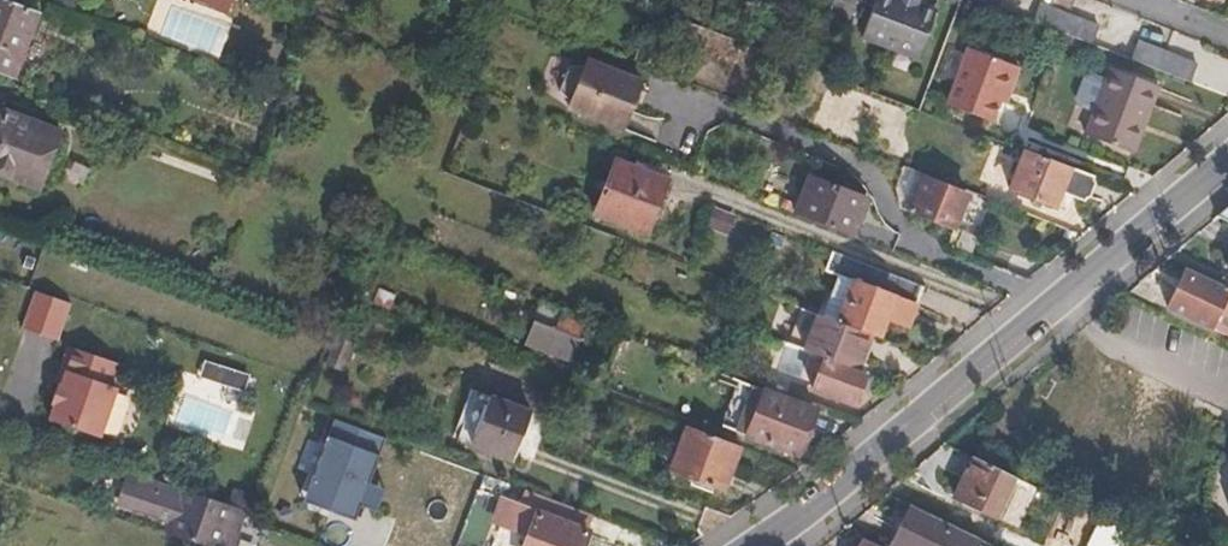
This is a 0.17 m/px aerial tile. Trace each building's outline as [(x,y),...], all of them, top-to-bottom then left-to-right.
[(37,12),(6,0),(0,0),(0,74),(12,78),(37,12)] [(230,19),(172,0),(169,0),(158,33),(216,58),(230,19)] [(233,0),(205,0),(230,9),(233,0)] [(861,38),(889,49),(891,45),(908,0),(876,0),(861,38)] [(923,5),(924,0),(908,0),(891,45),(889,49),(918,60),(937,11),(923,5)] [(1097,25),(1038,2),(1032,21),(1091,43),(1097,25)] [(1189,81),(1196,64),(1137,40),(1130,59),(1189,81)] [(946,103),(990,120),(998,125),(1020,68),(968,47),(946,103)] [(622,130),(641,80),(585,57),(584,65),(566,65),(558,89),(569,103),(568,109),(622,130)] [(1134,155),(1138,142),(1146,122),(1159,86),(1110,67),(1103,83),(1092,78),(1084,81),(1078,95),(1074,96),(1072,102),(1073,105),(1078,110),(1082,107),(1092,110),(1083,134),(1134,155)] [(59,129),(0,107),(0,172),(38,187),(59,129)] [(1083,200),(1091,178),(1022,151),(1007,191),(1053,207),(1059,191),(1083,200)] [(646,233),(665,179),(612,159),(593,215),(646,233)] [(906,212),(911,214),(950,230),(962,195),(923,180),(925,173),(905,165),(896,190),(903,210),(906,213),(906,212)] [(849,237),(864,195),(807,173),(793,215),(849,237)] [(734,213),(712,204),(703,228),(726,236),(734,213)] [(1215,219),(1227,225),(1227,208),(1215,219)] [(909,327),(924,288),(831,251),(824,268),(841,275),(854,280),(839,322),(871,335),(879,337),(885,319),(909,327)] [(1183,270),(1166,306),(1227,337),(1227,292),(1183,270)] [(854,280),(841,275),(824,317),(839,322),(854,280)] [(480,318),(486,299),(435,284),(430,304),(480,318)] [(58,335),(69,302),(34,290),(23,323),(58,335)] [(571,365),(586,321),(540,303),(525,346),(571,365)] [(858,370),(871,335),(839,322),(824,317),(820,315),(807,351),(825,358),(858,370)] [(105,412),(114,382),(108,380),(114,359),(65,340),(58,362),(64,364),(59,380),(55,380),(51,393),(105,412)] [(783,377),(804,386),(816,358),(795,349),(783,377)] [(854,406),(866,373),(858,370),(825,358),(813,389),(854,406)] [(221,382),(226,369),(206,362),(201,375),(221,382)] [(221,382),(243,390),(247,377),(226,369),(221,382)] [(798,454),(817,405),(749,378),(730,429),(798,454)] [(98,433),(105,412),(51,393),(49,396),(53,398),(47,414),(98,433)] [(514,459),(532,413),(490,396),(472,444),(514,459)] [(334,417),(307,487),(335,497),(330,509),(354,518),(360,503),(368,481),(385,437),(334,417)] [(723,490),(739,447),(686,427),(671,470),(723,490)] [(954,499),(993,518),(1004,524),(1014,502),(1003,496),(1013,478),(974,459),(954,499)] [(243,507),(125,467),(114,499),(167,517),(163,532),(205,545),(230,545),(243,507)] [(368,481),(360,503),(376,509),(385,487),(368,481)] [(302,499),(330,509),(335,497),(307,487),(302,499)] [(588,530),(509,502),(493,545),(582,545),(588,530)] [(980,540),(909,505),(890,545),(977,545),(980,540)]
